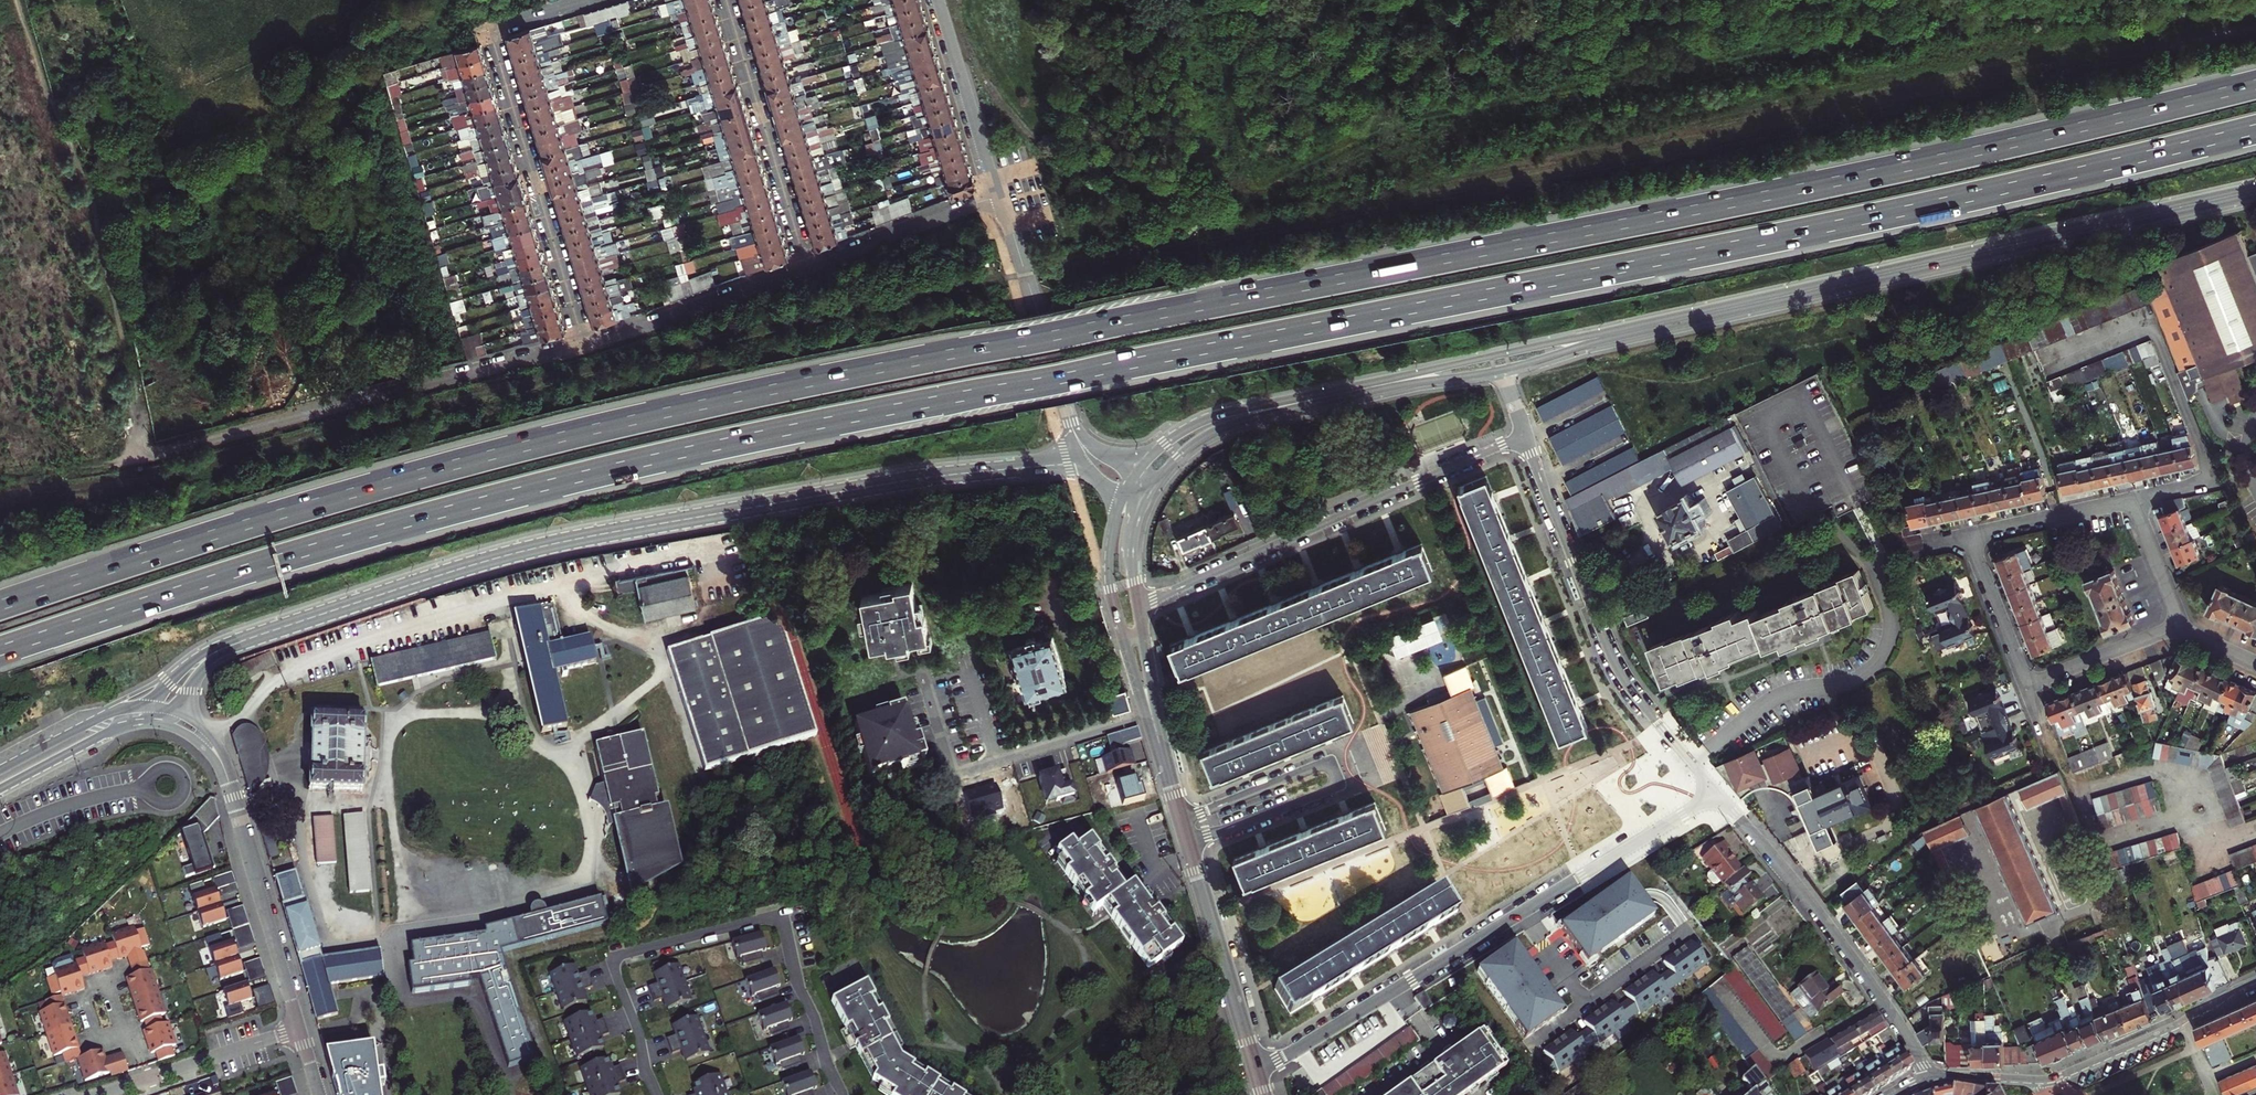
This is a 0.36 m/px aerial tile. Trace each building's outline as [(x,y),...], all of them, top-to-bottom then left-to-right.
[(634,13),(630,0),(627,0),(622,2),(626,15),(634,13)] [(688,9),(712,2),(711,0),(677,0),(666,3),(658,6),(659,11),(669,8),(670,14),(677,12),(678,13),(682,11),(681,9),(687,7),(688,9)] [(742,5),(746,18),(768,11),(769,13),(776,11),(775,9),(779,8),(779,9),(780,8),(781,8),(793,5),(792,0),(769,0),(766,1),(765,0),(760,0),(742,5)] [(897,12),(921,5),(920,0),(894,0),(894,2),(887,4),(887,1),(883,3),(873,6),(875,12),(886,9),(888,15),(890,14),(891,16),(898,14),(897,12)] [(626,15),(622,2),(614,4),(618,17),(626,15)] [(712,2),(688,9),(687,7),(681,9),(682,11),(678,13),(681,24),(685,23),(685,21),(691,19),(692,21),(716,14),(712,2)] [(843,15),(840,3),(831,6),(834,17),(843,15)] [(618,17),(614,4),(605,7),(609,20),(618,17)] [(921,5),(897,12),(898,14),(891,16),(890,14),(888,15),(887,15),(890,27),(894,26),(894,28),(901,26),(901,24),(925,17),(921,5)] [(609,20),(605,7),(598,9),(602,23),(609,21),(609,20)] [(746,18),(749,29),(771,23),(771,25),(780,23),(779,20),(784,19),(780,8),(779,9),(779,8),(775,9),(776,11),(769,13),(768,11),(746,18)] [(602,23),(598,9),(591,11),(594,24),(595,25),(602,23)] [(591,11),(583,14),(587,26),(594,24),(591,11)] [(695,33),(719,26),(716,14),(692,21),(691,19),(685,21),(685,23),(681,24),(685,36),(688,35),(687,33),(694,31),(695,33)] [(905,38),(904,35),(928,28),(925,17),(901,24),(901,26),(894,28),(896,34),(879,39),(880,44),(898,39),(898,40),(905,38)] [(771,23),(749,29),(751,37),(753,41),(775,34),(776,37),(783,35),(782,32),(786,31),(786,32),(790,31),(787,19),(784,20),(784,19),(779,20),(780,23),(771,25),(771,23)] [(509,40),(511,49),(532,43),(533,44),(537,43),(536,42),(561,34),(557,22),(511,35),(509,36),(509,37),(508,39),(509,40)] [(723,37),(719,26),(695,33),(694,31),(687,33),(688,35),(685,36),(687,44),(668,50),(668,53),(677,51),(688,48),(692,47),(691,45),(698,43),(699,44),(723,37)] [(928,28),(904,35),(905,38),(898,40),(900,44),(880,50),(883,57),(886,56),(885,54),(898,51),(901,50),(902,53),(909,51),(908,48),(932,41),(928,28)] [(775,34),(753,41),(756,53),(779,46),(780,49),(786,47),(786,44),(791,43),(792,43),(802,41),(798,29),(790,31),(786,32),(786,31),(782,32),(783,35),(776,37),(775,34)] [(532,43),(511,49),(515,61),(537,55),(536,52),(542,50),(543,53),(560,48),(564,47),(561,34),(536,42),(537,43),(533,44),(532,43)] [(694,49),(696,56),(702,54),(703,57),(726,49),(723,37),(699,44),(698,43),(691,45),(692,47),(688,48),(677,51),(678,56),(689,53),(689,51),(694,49)] [(626,53),(622,41),(616,42),(620,55),(626,53)] [(902,65),(936,55),(932,41),(908,48),(909,51),(902,53),(901,50),(898,51),(902,65)] [(756,53),(760,64),(782,58),(783,60),(790,58),(789,56),(795,54),(792,43),(791,43),(786,44),(786,47),(780,49),(779,46),(756,53)] [(449,67),(483,57),(479,45),(478,44),(449,53),(452,63),(448,64),(449,67)] [(519,73),(540,66),(540,64),(546,62),(546,64),(559,60),(563,59),(560,48),(543,53),(542,50),(536,52),(537,55),(515,61),(519,73)] [(700,70),(699,68),(705,66),(706,68),(730,61),(726,49),(703,57),(702,54),(696,56),(697,59),(692,60),(692,59),(672,66),(674,72),(690,67),(689,64),(693,63),(695,72),(700,70)] [(760,64),(764,77),(786,70),(786,72),(794,70),(793,67),(799,66),(796,58),(812,54),(811,51),(795,55),(795,54),(789,56),(790,58),(783,60),(782,58),(760,64)] [(915,73),(916,75),(940,68),(936,55),(902,65),(894,67),(885,70),(887,74),(903,69),(904,72),(895,74),(897,81),(897,80),(905,78),(906,79),(909,78),(909,75),(915,73)] [(450,79),(486,68),(483,57),(449,67),(442,69),(445,78),(449,77),(449,79),(450,79)] [(522,85),(544,78),(543,76),(550,74),(550,76),(556,74),(562,72),(559,60),(546,64),(546,62),(540,64),(540,66),(519,73),(522,85)] [(621,60),(614,62),(616,69),(623,67),(623,66),(621,60)] [(710,80),(733,73),(730,61),(706,68),(705,66),(699,68),(700,70),(695,72),(685,75),(687,80),(697,77),(699,84),(703,82),(703,80),(709,78),(710,80)] [(885,70),(894,67),(892,61),(883,63),(885,70)] [(764,77),(767,88),(790,81),(790,84),(797,81),(797,80),(802,78),(800,70),(808,68),(806,64),(799,66),(793,67),(794,70),(786,72),(786,70),(764,77)] [(456,90),(490,80),(486,68),(450,79),(451,83),(453,82),(456,90)] [(940,68),(916,75),(915,73),(909,75),(909,78),(906,79),(905,78),(897,80),(898,83),(906,81),(909,91),(913,90),(913,88),(919,86),(920,88),(944,81),(940,68)] [(618,74),(620,81),(627,78),(625,72),(618,74)] [(767,88),(771,102),(794,95),(794,97),(801,95),(800,93),(804,92),(805,93),(806,92),(804,83),(824,77),(822,72),(802,78),(797,80),(797,81),(790,84),(790,81),(767,88)] [(736,83),(733,73),(710,80),(709,78),(703,80),(703,82),(699,84),(702,95),(702,96),(707,94),(706,92),(713,90),(713,92),(737,84),(737,83),(736,83)] [(543,76),(544,78),(522,85),(526,97),(547,90),(546,88),(553,86),(554,88),(560,86),(556,74),(550,76),(550,74),(543,76)] [(627,78),(620,81),(623,92),(630,90),(627,78)] [(862,92),(858,78),(853,80),(856,90),(857,94),(862,92)] [(459,102),(494,92),(490,80),(456,90),(458,97),(443,102),(444,107),(459,102)] [(944,81),(920,88),(919,86),(913,88),(913,90),(909,91),(910,92),(899,95),(900,99),(911,96),(913,103),(917,102),(916,99),(923,97),(923,100),(948,93),(944,81)] [(737,84),(713,92),(713,90),(706,92),(707,94),(702,96),(702,95),(695,97),(695,98),(689,99),(691,105),(704,101),(706,105),(702,106),(703,109),(706,108),(711,107),(710,105),(717,103),(717,105),(741,98),(737,84)] [(526,97),(529,108),(550,102),(549,99),(557,97),(557,100),(569,97),(580,93),(579,90),(574,91),(574,90),(567,92),(564,85),(560,86),(554,88),(553,86),(546,88),(547,90),(526,97)] [(771,102),(774,115),(815,103),(815,102),(824,100),(825,99),(823,94),(819,95),(817,89),(806,92),(805,93),(804,92),(800,93),(801,95),(794,97),(794,95),(771,102)] [(494,92),(459,102),(460,105),(464,104),(466,110),(462,112),(463,114),(497,105),(494,92)] [(927,112),(951,104),(948,93),(923,100),(923,97),(916,99),(917,102),(913,103),(903,106),(904,111),(914,108),(916,115),(920,114),(920,111),(926,109),(927,112)] [(529,108),(533,120),(554,114),(554,111),(560,109),(561,112),(572,109),(569,97),(557,100),(557,97),(549,99),(550,102),(529,108)] [(741,98),(717,105),(717,103),(710,105),(711,107),(706,108),(710,122),(715,120),(714,118),(721,116),(721,118),(745,111),(741,98)] [(774,115),(778,128),(802,121),(801,118),(808,116),(808,119),(814,117),(811,110),(826,105),(824,100),(815,102),(815,103),(774,115)] [(444,107),(440,108),(442,113),(446,112),(448,119),(450,118),(463,114),(462,112),(466,110),(464,104),(460,105),(459,102),(444,107)] [(954,112),(951,104),(927,112),(926,109),(920,111),(920,114),(916,115),(918,120),(906,124),(908,131),(921,127),(924,126),(923,123),(930,121),(930,123),(955,116),(954,112)] [(459,128),(501,116),(497,105),(463,114),(450,118),(454,130),(459,128)] [(401,107),(394,109),(397,121),(404,119),(401,107)] [(534,125),(537,132),(558,126),(557,123),(564,121),(565,123),(581,118),(580,114),(575,116),(572,109),(561,112),(560,109),(554,111),(554,114),(533,120),(534,125)] [(745,111),(721,118),(721,116),(714,118),(715,120),(710,122),(694,127),(696,132),(713,127),(714,131),(700,135),(701,138),(702,138),(715,134),(715,135),(719,134),(718,131),(725,129),(725,131),(749,124),(745,111)] [(782,141),(783,141),(806,134),(805,132),(812,130),(812,133),(817,131),(815,122),(826,119),(824,114),(814,117),(808,119),(808,116),(801,118),(802,121),(778,128),(782,141)] [(462,140),(504,128),(501,116),(459,128),(462,140)] [(934,135),(959,128),(955,116),(930,123),(930,121),(923,123),(924,126),(921,127),(922,132),(910,136),(911,141),(924,138),(927,137),(927,135),(933,133),(934,135)] [(537,132),(540,144),(561,137),(561,135),(567,133),(568,135),(582,131),(584,130),(581,118),(565,123),(564,121),(557,123),(558,126),(537,132)] [(404,119),(397,121),(401,132),(408,130),(404,119)] [(729,144),(753,137),(749,124),(725,131),(725,129),(718,131),(719,134),(715,135),(715,134),(702,138),(704,144),(716,140),(718,148),(723,147),(722,144),(728,142),(729,144)] [(783,141),(787,152),(809,146),(809,143),(815,141),(816,144),(821,143),(819,137),(835,132),(833,126),(817,131),(812,133),(812,130),(805,132),(806,134),(783,141)] [(474,150),(508,139),(504,128),(462,140),(459,141),(460,147),(472,143),(474,150)] [(937,147),(962,140),(959,128),(934,135),(933,133),(927,135),(927,137),(924,138),(925,144),(912,148),(914,154),(919,152),(931,149),(930,146),(937,144),(937,147)] [(408,130),(401,132),(404,144),(411,142),(408,130)] [(542,156),(565,149),(564,146),(571,144),(572,147),(583,144),(581,137),(584,137),(582,131),(568,135),(567,133),(561,135),(561,137),(540,144),(543,153),(542,154),(542,156)] [(757,149),(753,137),(729,144),(728,142),(722,144),(723,147),(718,148),(722,160),(722,161),(727,160),(726,157),(733,155),(733,157),(756,150),(756,149),(757,149)] [(787,152),(790,164),(813,158),(812,155),(818,153),(819,156),(824,155),(822,148),(837,143),(836,138),(821,143),(816,144),(815,141),(809,143),(809,146),(787,152)] [(478,162),(512,152),(508,139),(474,150),(460,154),(461,159),(475,155),(478,162)] [(940,156),(941,159),(966,152),(962,140),(937,147),(937,144),(930,146),(931,149),(919,152),(923,164),(934,161),(934,158),(940,156)] [(564,146),(565,149),(542,156),(546,169),(569,162),(568,159),(575,157),(576,160),(581,159),(588,157),(583,144),(572,147),(571,144),(564,146)] [(737,169),(760,162),(756,150),(733,157),(733,155),(726,157),(727,160),(722,161),(722,160),(704,165),(706,170),(724,165),(726,172),(726,173),(731,172),(730,169),(737,167),(737,169)] [(813,158),(790,164),(794,176),(816,169),(816,167),(822,165),(823,168),(836,164),(841,163),(838,151),(824,156),(824,155),(819,156),(818,153),(812,155),(813,158)] [(480,174),(515,164),(512,152),(478,162),(464,166),(468,178),(480,174)] [(966,152),(941,159),(940,156),(934,158),(934,161),(923,164),(919,165),(920,170),(931,167),(934,174),(935,174),(938,173),(937,171),(944,168),(945,171),(970,163),(966,152)] [(649,153),(643,155),(647,169),(653,167),(649,153)] [(568,159),(569,162),(546,169),(550,182),(573,175),(573,173),(579,171),(580,174),(585,172),(585,171),(581,159),(576,160),(575,157),(568,159)] [(763,174),(760,162),(737,169),(737,167),(730,169),(731,172),(726,173),(726,172),(713,176),(715,182),(727,179),(729,185),(735,183),(734,180),(740,178),(741,181),(763,174)] [(888,174),(885,163),(878,164),(882,176),(888,174)] [(938,185),(948,183),(973,175),(970,163),(945,171),(944,168),(937,171),(938,173),(935,174),(938,185)] [(484,186),(519,175),(515,164),(480,174),(484,186)] [(816,169),(794,176),(798,188),(820,181),(819,179),(826,177),(827,180),(840,176),(836,164),(823,168),(822,165),(816,167),(816,169)] [(647,169),(644,169),(647,181),(657,178),(653,167),(647,169)] [(556,195),(577,189),(576,186),(583,184),(584,186),(596,183),(595,180),(588,182),(587,176),(597,172),(596,168),(585,171),(585,172),(580,174),(579,171),(573,173),(573,175),(550,182),(554,196),(556,195)] [(744,193),(767,186),(763,174),(741,181),(740,178),(734,180),(735,183),(729,185),(716,189),(720,202),(734,197),(734,196),(738,195),(737,192),(743,190),(744,193)] [(489,199),(524,189),(520,175),(519,175),(484,186),(477,188),(481,201),(489,199)] [(973,175),(948,183),(952,197),(972,189),(976,183),(973,175)] [(798,188),(801,200),(824,193),(823,191),(830,189),(843,185),(841,178),(828,182),(827,180),(826,177),(819,179),(820,181),(798,188)] [(423,178),(418,180),(422,192),(426,191),(423,178)] [(559,207),(581,200),(580,198),(587,196),(588,198),(603,194),(600,182),(596,183),(584,186),(583,184),(576,186),(577,189),(556,195),(559,207)] [(770,197),(767,186),(744,193),(743,190),(737,192),(738,195),(734,196),(734,197),(720,202),(721,207),(735,203),(736,206),(733,207),(734,209),(741,206),(740,204),(747,202),(748,204),(770,197)] [(524,189),(489,199),(490,202),(501,199),(503,207),(492,210),(493,213),(527,202),(528,202),(524,189)] [(801,200),(805,211),(827,205),(826,202),(833,200),(834,200),(833,195),(832,191),(830,192),(830,189),(823,191),(824,193),(801,200)] [(562,218),(584,212),(584,209),(590,207),(591,210),(601,207),(607,206),(603,194),(588,198),(587,196),(580,198),(581,200),(559,207),(562,218)] [(770,197),(748,204),(747,202),(740,204),(741,206),(734,209),(726,211),(727,215),(740,212),(741,215),(736,216),(737,218),(730,220),(730,222),(735,220),(735,221),(745,219),(744,216),(751,214),(752,216),(774,209),(770,197)] [(908,197),(901,199),(905,214),(912,212),(908,197)] [(478,209),(491,205),(490,202),(489,199),(481,201),(476,203),(478,209)] [(501,199),(490,202),(491,205),(492,210),(503,207),(501,199)] [(682,211),(678,199),(666,202),(670,214),(682,211)] [(901,199),(893,202),(898,217),(905,214),(901,199)] [(805,211),(808,223),(830,217),(830,214),(837,212),(838,215),(843,213),(840,202),(834,203),(833,200),(826,202),(827,205),(805,211)] [(490,226),(530,214),(527,202),(493,213),(495,221),(486,224),(487,227),(490,226)] [(584,209),(584,212),(562,218),(566,230),(588,224),(587,221),(594,219),(595,222),(599,220),(597,214),(614,209),(612,204),(607,206),(601,207),(591,210),(590,207),(584,209)] [(887,205),(879,207),(881,213),(888,210),(887,205)] [(873,215),(881,213),(879,207),(871,210),(873,215)] [(774,209),(752,216),(751,214),(744,216),(745,219),(735,221),(735,220),(730,222),(734,234),(744,232),(748,230),(747,228),(754,226),(755,228),(778,222),(774,209)] [(888,210),(881,213),(884,222),(891,220),(888,210)] [(808,223),(812,235),(834,228),(833,226),(840,224),(841,228),(845,227),(844,225),(845,225),(854,222),(853,220),(851,220),(848,212),(843,213),(838,215),(837,212),(830,214),(830,217),(808,223)] [(881,213),(873,215),(876,225),(884,222),(881,213)] [(492,238),(534,225),(530,214),(490,226),(493,234),(489,235),(490,239),(492,238)] [(566,230),(570,242),(591,235),(591,233),(597,231),(598,233),(603,232),(599,220),(595,222),(594,219),(587,221),(588,224),(566,230)] [(781,233),(778,222),(755,228),(754,226),(747,228),(748,230),(744,232),(745,238),(732,242),(733,247),(751,241),(751,239),(757,237),(758,240),(781,233)] [(834,228),(812,235),(816,248),(848,236),(845,225),(844,225),(845,227),(841,228),(840,224),(833,226),(834,228)] [(496,251),(538,238),(534,225),(492,238),(496,251)] [(591,235),(570,242),(573,254),(595,247),(594,245),(601,243),(602,245),(613,242),(610,230),(603,232),(598,233),(597,231),(591,233),(591,235)] [(756,255),(754,251),(761,249),(762,252),(785,245),(781,233),(758,240),(757,237),(751,239),(751,241),(733,247),(734,250),(749,246),(750,250),(730,256),(731,260),(737,259),(752,254),(753,256),(756,255)] [(2163,279),(2146,285),(2147,287),(2190,270),(2246,248),(2240,235),(2159,268),(2163,279)] [(681,249),(677,237),(667,240),(671,252),(681,249)] [(507,260),(541,249),(538,238),(496,251),(497,255),(505,252),(507,260)] [(595,247),(573,254),(577,266),(599,259),(598,257),(605,255),(606,257),(610,256),(610,255),(617,253),(620,253),(617,241),(613,242),(602,245),(601,243),(594,245),(595,247)] [(752,254),(737,259),(742,276),(786,259),(787,259),(788,258),(788,257),(788,256),(785,245),(762,252),(761,249),(754,251),(756,255),(753,256),(752,254)] [(2250,258),(2246,248),(2190,270),(2147,287),(2166,332),(2183,373),(2178,375),(2190,403),(2200,389),(2207,386),(2214,404),(2230,398),(2233,405),(2248,399),(2236,368),(2255,360),(2255,255),(2250,258)] [(500,275),(545,261),(541,249),(507,260),(509,265),(497,268),(500,275)] [(577,266),(580,277),(602,270),(601,268),(609,266),(609,269),(613,268),(620,266),(617,253),(610,255),(610,256),(606,257),(605,255),(598,257),(599,259),(577,266)] [(693,270),(690,259),(685,261),(688,271),(693,270)] [(514,283),(548,273),(545,261),(500,275),(501,279),(512,276),(514,283)] [(448,265),(441,267),(445,278),(451,276),(448,265)] [(580,277),(584,289),(606,282),(605,280),(604,274),(614,271),(613,268),(609,269),(609,266),(601,268),(602,270),(580,277)] [(710,288),(716,286),(712,270),(705,273),(710,288)] [(518,295),(552,285),(548,273),(514,283),(500,288),(501,292),(515,287),(518,295)] [(698,275),(702,291),(710,288),(705,273),(698,275)] [(451,276),(445,278),(449,291),(458,288),(454,275),(451,276)] [(695,294),(702,291),(698,275),(690,278),(693,285),(695,294)] [(584,289),(587,301),(610,295),(609,292),(616,290),(617,293),(620,292),(619,291),(620,291),(617,280),(613,281),(612,278),(605,280),(606,282),(584,289)] [(683,281),(685,287),(693,285),(690,278),(683,281)] [(678,289),(685,287),(683,281),(676,284),(678,289)] [(676,284),(668,286),(670,292),(678,289),(676,284)] [(552,285),(518,295),(522,308),(556,297),(552,285)] [(688,297),(695,294),(693,285),(685,287),(688,297)] [(678,289),(681,299),(684,298),(688,297),(685,287),(678,289)] [(2153,306),(2146,287),(2138,291),(2146,309),(2153,306)] [(673,302),(681,299),(678,289),(670,292),(673,302)] [(591,313),(613,307),(612,303),(619,302),(620,305),(623,304),(620,292),(617,293),(616,290),(609,292),(610,295),(587,301),(591,313)] [(2138,291),(2132,293),(2140,311),(2146,309),(2138,291)] [(2132,293),(2125,296),(2133,314),(2140,311),(2132,293)] [(2133,314),(2125,296),(2118,299),(2125,317),(2133,314)] [(559,309),(556,297),(522,308),(525,320),(559,309)] [(2125,317),(2118,299),(2111,301),(2119,320),(2125,317)] [(612,303),(613,307),(591,313),(595,326),(632,316),(630,311),(637,309),(635,301),(623,304),(620,305),(619,302),(612,303)] [(2119,320),(2111,301),(2104,304),(2112,322),(2119,320)] [(2112,322),(2104,304),(2098,307),(2105,325),(2112,322)] [(2105,325),(2098,307),(2090,310),(2098,328),(2105,325)] [(559,309),(525,320),(528,331),(563,320),(559,309)] [(2090,310),(2084,312),(2091,330),(2098,328),(2090,310)] [(2084,312),(2077,315),(2084,333),(2091,330),(2084,312)] [(2077,315),(2070,318),(2077,336),(2084,333),(2077,315)] [(2077,336),(2070,318),(2063,320),(2070,339),(2077,336)] [(566,330),(563,320),(528,331),(527,331),(528,337),(530,343),(564,333),(566,330)] [(2070,339),(2063,320),(2056,323),(2064,341),(2070,339)] [(2064,341),(2056,323),(2052,325),(2050,325),(2058,344),(2064,341)] [(464,325),(459,327),(463,339),(468,337),(464,325)] [(2058,344),(2050,325),(2043,328),(2050,347),(2058,344)] [(2043,328),(2036,331),(2043,349),(2050,347),(2043,328)] [(527,331),(509,337),(510,342),(528,337),(527,331)] [(2043,349),(2036,331),(2029,334),(2036,352),(2043,349)] [(482,333),(474,335),(478,346),(485,344),(482,333)] [(2001,345),(2009,363),(2036,352),(2029,334),(2001,345)] [(468,337),(463,339),(466,350),(478,346),(474,335),(468,337)] [(2151,342),(2144,345),(2151,359),(2157,357),(2151,342)] [(485,344),(478,346),(466,350),(469,359),(488,354),(485,344)] [(1978,354),(1986,372),(2009,363),(2001,345),(1978,354)] [(2144,345),(2138,348),(2144,362),(2151,359),(2144,345)] [(2144,362),(2138,348),(2131,351),(2137,365),(2144,362)] [(2137,365),(2131,351),(2124,353),(2130,367),(2137,365)] [(2130,367),(2124,353),(2117,356),(2123,370),(2130,367)] [(1978,354),(1963,360),(1971,378),(1986,372),(1978,354)] [(2117,356),(2110,359),(2116,373),(2123,370),(2117,356)] [(2144,362),(2148,371),(2161,366),(2157,357),(2151,359),(2144,362)] [(2116,373),(2110,359),(2103,362),(2109,376),(2115,373),(2116,373)] [(2109,376),(2103,362),(2096,364),(2102,378),(2109,376)] [(2102,378),(2096,364),(2090,367),(2096,381),(2099,379),(2102,378)] [(1940,387),(1955,381),(1949,366),(1934,372),(1940,387)] [(2096,381),(2090,367),(2083,369),(2089,383),(2096,381)] [(2089,383),(2083,369),(2077,372),(2082,386),(2084,385),(2089,383)] [(1610,386),(1602,372),(1537,407),(1545,421),(1610,386)] [(2077,372),(2070,375),(2076,389),(2082,386),(2077,372)] [(2070,375),(2063,378),(2068,392),(2069,391),(2076,389),(2070,375)] [(2063,378),(2054,381),(2060,395),(2068,392),(2063,378)] [(2060,395),(2054,381),(2049,383),(2054,397),(2060,395)] [(1633,428),(1617,399),(1551,434),(1567,464),(1633,428)] [(1581,494),(1568,501),(1582,534),(1618,516),(1609,499),(1616,495),(1618,497),(1676,467),(1685,484),(1747,452),(1733,427),(1728,417),(1652,457),(1646,460),(1581,494)] [(1738,424),(1733,427),(1747,452),(1750,450),(1749,447),(1755,445),(1747,428),(1741,431),(1738,424)] [(158,427),(150,428),(152,443),(160,441),(158,427)] [(2198,468),(2194,448),(2190,438),(2175,441),(2181,472),(2198,468)] [(2181,472),(2175,441),(2160,444),(2166,475),(2181,472)] [(1646,460),(1638,444),(1573,478),(1581,494),(1646,460)] [(2166,475),(2160,444),(2143,447),(2145,458),(2150,478),(2166,475)] [(2126,451),(2110,455),(2117,485),(2134,481),(2127,454),(2126,451)] [(2134,481),(2150,478),(2145,458),(2142,458),(2140,451),(2127,454),(2134,481)] [(1780,496),(1758,452),(1750,457),(1771,501),(1780,496)] [(2117,485),(2110,455),(2094,458),(2100,488),(2117,485)] [(2100,488),(2094,458),(2078,461),(2084,492),(2100,488)] [(2084,492),(2078,461),(2061,465),(2067,495),(2084,492)] [(2024,475),(2031,502),(2049,498),(2042,468),(2024,472),(2024,475)] [(1462,485),(1460,485),(1521,638),(1561,735),(1560,735),(1560,737),(1585,727),(1586,728),(1588,727),(1580,707),(1577,701),(1570,683),(1563,667),(1561,661),(1550,633),(1546,624),(1544,618),(1536,599),(1530,583),(1528,578),(1512,541),(1510,535),(1503,516),(1496,500),(1494,495),(1493,492),(1487,477),(1488,476),(1487,475),(1462,485)] [(2016,506),(2031,502),(2024,475),(2009,478),(2010,481),(2011,486),(2016,506)] [(1728,483),(1733,491),(1743,486),(1739,478),(1728,483)] [(1775,533),(1750,481),(1743,486),(1733,491),(1723,496),(1736,522),(1742,535),(1736,538),(1723,546),(1729,558),(1775,533)] [(1983,512),(2001,509),(1996,489),(1995,484),(1995,481),(1977,485),(1979,493),(1983,512)] [(2010,481),(1995,484),(1996,489),(2011,486),(2010,481)] [(2016,506),(2011,486),(1996,489),(2001,509),(2016,506)] [(1224,492),(1231,508),(1238,505),(1232,489),(1224,492)] [(1983,512),(1979,493),(1962,496),(1967,516),(1983,512)] [(1933,523),(1950,520),(1945,499),(1944,495),(1927,498),(1933,523)] [(1967,516),(1962,496),(1945,499),(1950,520),(1967,516)] [(1660,512),(1675,541),(1704,527),(1698,515),(1708,511),(1704,503),(1694,508),(1689,497),(1660,512)] [(1915,527),(1933,523),(1927,498),(1927,497),(1916,499),(1917,505),(1910,506),(1915,527)] [(2165,519),(2170,533),(2190,526),(2189,524),(2192,523),(2186,509),(2185,500),(2163,504),(2169,518),(2165,519)] [(2222,508),(2224,513),(2232,509),(2230,505),(2222,508)] [(1234,513),(1206,525),(1212,538),(1223,534),(1222,532),(1239,525),(1234,513)] [(1174,533),(1168,518),(1162,521),(1161,522),(1161,524),(1167,536),(1174,533)] [(1736,538),(1742,535),(1736,522),(1730,525),(1736,538)] [(2176,548),(2196,540),(2203,538),(2197,523),(2190,526),(2170,533),(2176,548)] [(1184,549),(1201,542),(1202,543),(1212,538),(1206,525),(1179,537),(1184,549)] [(1922,534),(1905,538),(1909,545),(1924,542),(1922,534)] [(2203,559),(2196,540),(2176,548),(2183,566),(2203,559)] [(1909,545),(1910,546),(1909,561),(1928,557),(1924,542),(1909,545)] [(1180,670),(1181,672),(1430,570),(1431,572),(1432,571),(1422,545),(1423,545),(1422,543),(1405,550),(1398,553),(1382,560),(1364,567),(1357,570),(1320,585),(1314,587),(1296,594),(1280,601),(1274,603),(1238,618),(1231,621),(1212,628),(1195,635),(1188,638),(1173,644),(1173,643),(1171,644),(1181,669),(1180,670)] [(2002,558),(2009,575),(2028,567),(2033,565),(2027,549),(2002,558)] [(1717,556),(1709,560),(1713,567),(1728,559),(1726,555),(1719,559),(1717,556)] [(620,580),(614,582),(618,595),(638,589),(647,618),(696,603),(685,563),(621,582),(620,580)] [(1674,638),(1656,645),(1670,683),(1684,678),(1684,679),(1716,667),(1717,668),(1730,663),(1729,660),(1741,656),(1740,653),(1771,641),(1773,646),(1790,639),(1792,644),(1831,629),(1830,627),(1861,614),(1860,612),(1876,605),(1861,567),(1845,574),(1846,577),(1792,598),(1794,602),(1763,614),(1761,609),(1745,615),(1743,610),(1725,617),(1727,620),(1675,640),(1674,638)] [(2028,567),(2009,575),(2015,589),(2033,582),(2028,567)] [(2119,579),(2115,569),(2089,579),(2093,589),(2094,589),(2106,621),(2105,621),(2109,631),(2135,621),(2132,612),(2130,612),(2117,580),(2119,579)] [(2015,589),(2021,605),(2040,598),(2033,582),(2015,589)] [(916,604),(911,583),(894,587),(895,591),(883,593),(861,598),(865,614),(867,626),(872,647),(887,644),(888,648),(897,646),(898,652),(911,649),(909,641),(919,639),(928,637),(924,615),(918,616),(916,604)] [(881,588),(883,593),(895,591),(894,587),(894,585),(881,588)] [(1972,620),(1961,593),(1962,593),(1961,590),(1960,590),(1958,585),(1931,595),(1938,610),(1951,605),(1959,626),(1972,620)] [(2252,627),(2251,628),(2255,630),(2255,601),(2230,590),(2231,589),(2221,585),(2210,609),(2220,614),(2221,612),(2252,627)] [(2040,598),(2021,605),(2027,621),(2046,613),(2040,598)] [(513,616),(543,733),(567,727),(554,673),(596,662),(590,638),(562,645),(552,606),(513,616)] [(1649,607),(1628,617),(1632,625),(1653,615),(1649,607)] [(2046,613),(2027,621),(2034,637),(2059,626),(2054,611),(2046,613)] [(778,618),(667,652),(703,771),(814,738),(778,618)] [(1391,657),(1444,637),(1438,620),(1385,640),(1391,657)] [(1979,637),(1976,630),(1977,630),(1976,626),(1975,627),(1972,620),(1959,626),(1936,635),(1942,652),(1970,640),(1973,647),(1980,644),(1978,637),(1979,637)] [(2059,626),(2034,637),(2040,653),(2069,641),(2063,625),(2059,626)] [(489,633),(489,634),(371,661),(371,660),(370,660),(377,688),(378,688),(378,687),(495,660),(495,661),(497,660),(490,633),(489,633)] [(1066,684),(1052,636),(1037,640),(1035,636),(1026,639),(1028,643),(1013,648),(1027,696),(1030,695),(1031,699),(1040,696),(1039,693),(1066,684)] [(2168,683),(2181,689),(2191,663),(2179,658),(2168,683)] [(2158,661),(2150,663),(2157,681),(2164,678),(2158,661)] [(2191,663),(2181,689),(2193,694),(2204,669),(2191,663)] [(2141,667),(2132,670),(2137,681),(2145,679),(2141,667)] [(2193,694),(2206,700),(2217,675),(2204,669),(2193,694)] [(2132,670),(2127,672),(2137,697),(2140,703),(2154,698),(2152,691),(2151,691),(2146,678),(2145,679),(2137,681),(2132,670)] [(2127,672),(2115,676),(2125,702),(2137,697),(2127,672)] [(2206,700),(2219,706),(2231,681),(2217,675),(2206,700)] [(2115,676),(2102,682),(2112,707),(2125,702),(2115,676)] [(2219,706),(2232,712),(2243,687),(2231,681),(2219,706)] [(2102,682),(2088,687),(2098,713),(2105,710),(2112,707),(2102,682)] [(1473,685),(1406,712),(1438,788),(1433,790),(1441,809),(1467,799),(1466,795),(1461,783),(1484,774),(1488,786),(1490,790),(1516,780),(1508,761),(1503,762),(1473,685)] [(1998,685),(1971,696),(1985,730),(1995,726),(1993,721),(2009,715),(2001,694),(2003,693),(2002,690),(2000,690),(1998,685)] [(2098,713),(2088,687),(2076,692),(2085,718),(2098,713)] [(2255,692),(2243,687),(2232,712),(2228,720),(2246,728),(2255,718),(2255,713),(2248,709),(2248,707),(2255,692)] [(1126,691),(1109,696),(1114,714),(1132,709),(1126,691)] [(2085,718),(2076,692),(2063,698),(2075,731),(2088,725),(2085,718)] [(1328,730),(1353,720),(1353,721),(1354,720),(1343,695),(1344,694),(1344,693),(1203,751),(1213,776),(1212,777),(1212,778),(1238,767),(1245,764),(1261,758),(1280,750),(1286,747),(1305,739),(1320,734),(1326,731),(1328,730)] [(2063,698),(2049,703),(2062,736),(2075,731),(2063,698)] [(2154,698),(2140,703),(2146,720),(2147,720),(2159,715),(2155,706),(2157,706),(2154,698)] [(874,720),(853,726),(858,743),(861,754),(867,775),(883,770),(884,774),(896,771),(904,769),(905,771),(918,768),(916,763),(923,761),(917,739),(911,741),(908,729),(902,708),(885,713),(886,717),(874,720)] [(2105,710),(2098,713),(2100,718),(2106,715),(2105,710)] [(885,711),(873,715),(874,720),(886,717),(885,713),(885,711)] [(1995,726),(1985,730),(1996,757),(2022,746),(2019,740),(2021,740),(2019,736),(2018,737),(2009,715),(1993,721),(1995,726)] [(372,773),(372,762),(372,750),(372,739),(364,739),(364,719),(312,717),(311,736),(313,736),(312,772),(311,772),(310,790),(363,790),(363,773),(372,773)] [(2088,725),(2075,731),(2077,736),(2090,731),(2088,725)] [(272,787),(270,780),(267,778),(268,774),(269,765),(268,760),(267,753),(267,748),(262,736),(259,732),(256,730),(253,728),(249,726),(244,726),(241,728),(237,730),(234,733),(232,736),(250,794),(272,787)] [(1142,739),(1138,726),(1107,736),(1110,749),(1115,747),(1117,753),(1103,757),(1108,772),(1134,765),(1130,750),(1124,751),(1122,745),(1142,739)] [(914,727),(908,729),(911,741),(917,739),(914,727)] [(2142,727),(2135,730),(2141,745),(2149,743),(2142,727)] [(595,745),(610,809),(620,807),(622,818),(658,809),(655,798),(660,797),(645,733),(595,745)] [(2128,751),(2122,735),(2111,740),(2117,755),(2128,751)] [(2154,756),(2162,757),(2165,743),(2157,741),(2154,756)] [(2096,747),(2101,761),(2114,756),(2109,742),(2096,747)] [(861,754),(858,743),(852,744),(856,756),(861,754)] [(2162,757),(2169,759),(2172,744),(2165,743),(2162,757)] [(2169,759),(2177,760),(2180,746),(2172,744),(2169,759)] [(2180,746),(2177,760),(2184,762),(2187,747),(2186,747),(2180,746)] [(2096,747),(2083,752),(2088,766),(2101,761),(2096,747)] [(2191,763),(2194,748),(2187,747),(2184,762),(2191,763)] [(1763,763),(1756,748),(1716,766),(1730,783),(1743,799),(1751,786),(1749,781),(1765,774),(1770,784),(1772,784),(1775,784),(1778,784),(1780,785),(1783,786),(1785,787),(1787,789),(1789,791),(1798,787),(1803,800),(1801,801),(1821,844),(1837,837),(1832,824),(1873,806),(1861,777),(1829,789),(1826,782),(1815,787),(1810,775),(1804,777),(1793,750),(1779,756),(1778,752),(1765,758),(1766,762),(1763,763)] [(2191,763),(2199,765),(2202,750),(2200,749),(2194,748),(2191,763)] [(2222,754),(2214,752),(2202,750),(2199,765),(2210,767),(2222,754)] [(2083,752),(2070,757),(2075,771),(2088,766),(2083,752)] [(2222,754),(2210,767),(2213,775),(2228,770),(2227,768),(2222,754)] [(2228,770),(2213,775),(2216,782),(2231,777),(2228,770)] [(896,771),(884,774),(886,780),(898,776),(896,771)] [(1063,776),(1062,771),(1039,777),(1046,800),(1056,797),(1057,801),(1062,799),(1063,804),(1076,800),(1072,785),(1070,786),(1062,788),(1060,782),(1065,781),(1063,776)] [(2078,834),(2084,831),(2061,771),(2052,775),(2061,796),(2078,834)] [(2032,809),(2061,796),(2052,775),(2051,775),(2022,788),(2032,809)] [(2216,782),(2219,789),(2234,784),(2232,781),(2231,777),(2216,782)] [(2248,790),(2243,777),(2232,781),(2234,784),(2236,791),(2237,794),(2248,790)] [(2153,781),(2145,783),(2150,799),(2157,796),(2153,781)] [(2137,785),(2142,801),(2150,799),(2145,783),(2137,785)] [(2219,789),(2222,797),(2236,791),(2234,784),(2219,789)] [(2142,801),(2137,785),(2130,788),(2135,803),(2142,801)] [(1466,795),(1467,799),(1468,802),(1491,793),(1490,790),(1488,786),(1466,795)] [(2130,788),(2122,790),(2127,805),(2135,803),(2130,788)] [(2122,790),(2115,792),(2120,808),(2127,805),(2122,790)] [(2236,791),(2222,797),(2225,804),(2239,798),(2237,794),(2236,791)] [(2115,792),(2108,794),(2112,810),(2120,808),(2115,792)] [(2009,794),(1976,808),(2027,925),(2060,911),(2009,794)] [(2112,810),(2108,794),(2101,796),(2105,812),(2112,810)] [(2105,812),(2101,796),(2093,798),(2098,814),(2105,812)] [(2157,796),(2150,799),(2155,814),(2162,812),(2157,796)] [(2225,804),(2228,811),(2242,806),(2239,798),(2225,804)] [(2155,814),(2150,799),(2142,801),(2147,816),(2155,814)] [(194,868),(184,871),(186,879),(216,869),(205,834),(220,818),(216,801),(212,800),(182,831),(194,868)] [(2147,816),(2142,801),(2135,803),(2140,818),(2147,816)] [(1244,884),(1245,886),(1384,829),(1384,830),(1386,829),(1375,804),(1376,804),(1376,802),(1352,812),(1349,813),(1345,814),(1342,816),(1327,822),(1312,828),(1309,829),(1305,830),(1301,832),(1282,839),(1270,844),(1267,846),(1263,847),(1260,848),(1235,858),(1245,883),(1244,884)] [(2135,803),(2127,805),(2132,821),(2140,818),(2135,803)] [(2132,821),(2127,805),(2120,808),(2124,823),(2132,821)] [(2242,806),(2228,811),(2230,818),(2245,813),(2242,806)] [(619,819),(636,888),(679,864),(665,807),(658,809),(622,818),(619,819)] [(2124,823),(2120,808),(2112,810),(2117,825),(2124,823)] [(2117,825),(2112,810),(2105,812),(2110,827),(2117,825)] [(2110,827),(2105,812),(2098,814),(2102,829),(2110,827)] [(2245,813),(2230,818),(2234,826),(2248,821),(2245,813)] [(1960,885),(1943,846),(1972,833),(1963,814),(1928,829),(1927,830),(1940,859),(1947,874),(1953,888),(1960,885)] [(364,816),(345,818),(351,894),(370,893),(364,816)] [(317,866),(336,865),(334,818),(314,820),(317,866)] [(2178,834),(2170,836),(2175,851),(2183,849),(2178,834)] [(1055,854),(1060,860),(1056,864),(1074,888),(1072,889),(1082,902),(1083,901),(1093,914),(1102,907),(1107,916),(1148,970),(1180,946),(1171,934),(1174,932),(1164,919),(1162,921),(1158,916),(1162,912),(1148,892),(1141,897),(1132,885),(1134,884),(1119,863),(1115,866),(1111,861),(1113,859),(1104,846),(1101,847),(1093,836),(1079,846),(1074,839),(1055,854)] [(2170,836),(2163,838),(2168,853),(2175,851),(2170,836)] [(2168,853),(2163,838),(2155,840),(2160,855),(2168,853)] [(2160,855),(2155,840),(2148,842),(2153,857),(2160,855)] [(1742,871),(1727,851),(1729,849),(1724,842),(1703,859),(1723,885),(1742,871)] [(2153,857),(2148,842),(2140,845),(2145,860),(2153,857)] [(2140,845),(2132,847),(2137,862),(2141,861),(2145,860),(2140,845)] [(2132,847),(2126,849),(2130,864),(2137,862),(2132,847)] [(2252,847),(2245,850),(2251,864),(2255,862),(2255,856),(2252,847)] [(2126,849),(2117,851),(2122,866),(2124,866),(2130,864),(2126,849)] [(2251,864),(2245,850),(2238,853),(2244,867),(2249,865),(2251,864)] [(2117,851),(2111,853),(2115,869),(2122,866),(2117,851)] [(2115,869),(2111,853),(2103,856),(2108,871),(2115,869)] [(2231,855),(2237,869),(2244,867),(2238,853),(2231,855)] [(2094,858),(2100,873),(2108,871),(2103,856),(2094,858)] [(275,875),(283,905),(309,990),(318,1020),(338,1014),(330,985),(384,977),(380,950),(323,957),(297,869),(275,875)] [(1728,892),(1729,891),(1733,896),(1730,898),(1743,914),(1752,908),(1754,907),(1755,905),(1763,899),(1752,884),(1749,886),(1746,881),(1750,878),(1744,871),(1743,872),(1742,871),(1723,885),(1728,892)] [(2236,871),(2227,874),(2233,887),(2242,884),(2236,871)] [(234,873),(217,879),(223,897),(240,892),(234,873)] [(2227,874),(2221,877),(2226,890),(2233,887),(2227,874)] [(1661,877),(1641,885),(1646,895),(1665,887),(1661,877)] [(2221,877),(2213,879),(2219,893),(2226,890),(2221,877)] [(2219,893),(2213,879),(2205,882),(2211,896),(2219,893)] [(1587,963),(1653,916),(1639,898),(1626,880),(1559,926),(1587,963)] [(1849,904),(1860,919),(1877,906),(1881,903),(1883,901),(1872,886),(1868,889),(1861,880),(1845,893),(1852,902),(1849,904)] [(2211,896),(2205,882),(2193,887),(2197,901),(2211,896)] [(205,883),(191,888),(204,929),(228,921),(218,891),(208,894),(205,883)] [(2249,900),(2242,884),(2233,887),(2241,903),(2249,900)] [(1455,914),(1440,890),(1275,988),(1290,1015),(1312,1002),(1320,997),(1351,978),(1358,974),(1389,955),(1395,951),(1427,931),(1433,927),(1455,914)] [(606,923),(599,898),(545,913),(541,902),(539,900),(535,899),(532,899),(529,901),(527,903),(526,905),(530,917),(484,931),(485,935),(411,946),(415,970),(409,971),(413,994),(472,985),(471,981),(480,979),(507,1068),(535,1059),(501,953),(520,947),(606,923)] [(1881,903),(1877,906),(1887,920),(1891,916),(1881,903)] [(1871,932),(1887,920),(1877,906),(1860,919),(1871,932)] [(2119,925),(2113,906),(2107,909),(2111,920),(2107,921),(2109,928),(2119,925)] [(245,908),(228,913),(240,950),(257,944),(245,908)] [(1887,920),(1871,932),(1881,945),(1897,932),(1901,929),(1891,916),(1887,920)] [(2240,924),(2210,936),(2217,953),(2247,941),(2240,924)] [(159,1063),(176,1058),(173,1049),(175,1048),(168,1025),(166,1026),(163,1017),(165,1017),(151,972),(152,972),(146,953),(144,953),(142,950),(151,947),(145,929),(137,932),(135,929),(113,936),(115,943),(107,946),(106,944),(83,951),(85,959),(77,962),(78,965),(56,973),(57,978),(48,980),(54,997),(62,994),(63,997),(42,1004),(45,1013),(42,1014),(56,1058),(64,1055),(67,1064),(80,1060),(87,1083),(112,1075),(113,1078),(130,1073),(124,1054),(107,1060),(104,1052),(83,1059),(64,997),(86,990),(83,979),(114,968),(112,962),(121,960),(121,961),(129,958),(135,977),(128,980),(142,1024),(146,1023),(149,1031),(145,1033),(153,1055),(156,1054),(159,1063)] [(1990,965),(2006,956),(1992,929),(1975,937),(1990,965)] [(1897,932),(1881,945),(1891,958),(1907,946),(1897,932)] [(756,935),(727,943),(731,960),(737,958),(739,966),(758,960),(756,953),(760,952),(756,935)] [(1680,990),(1715,965),(1697,941),(1663,966),(1680,990)] [(235,943),(211,951),(221,981),(245,974),(235,943)] [(2179,1002),(2192,997),(2178,958),(2172,944),(2166,946),(2174,965),(2165,968),(2171,982),(2179,1002)] [(1525,1040),(1561,1013),(1513,945),(1476,971),(1525,1040)] [(1907,946),(1891,958),(1901,971),(1917,958),(1907,946)] [(2206,947),(2178,958),(2192,997),(2230,981),(2219,957),(2217,957),(2216,955),(2208,958),(2206,947)] [(1935,969),(1923,953),(1918,957),(1930,973),(1935,969)] [(1798,1019),(1747,956),(1733,968),(1784,1031),(1785,1030),(1796,1021),(1798,1019)] [(1930,973),(1918,957),(1917,958),(1901,971),(1913,986),(1930,973)] [(262,960),(245,966),(251,984),(268,979),(262,960)] [(651,994),(686,982),(679,964),(654,973),(658,983),(648,987),(651,994)] [(551,973),(557,991),(590,980),(587,972),(577,976),(573,965),(551,973)] [(206,970),(213,985),(220,981),(213,966),(206,970)] [(1784,1033),(1734,969),(1722,979),(1772,1042),(1784,1033)] [(1638,1020),(1673,996),(1656,971),(1621,996),(1638,1020)] [(769,972),(740,982),(746,998),(751,996),(754,1003),(773,996),(770,989),(775,988),(769,972)] [(1804,1015),(1807,1019),(1839,994),(1832,984),(1825,990),(1812,973),(1794,987),(1795,988),(1788,994),(1804,1015)] [(2133,1002),(2122,1006),(2132,1029),(2156,1020),(2153,1013),(2148,997),(2138,974),(2132,976),(2136,989),(2129,992),(2133,1002)] [(590,980),(557,991),(564,1009),(586,1001),(582,990),(593,987),(590,980)] [(692,1000),(686,982),(651,994),(654,1001),(663,998),(667,1009),(692,1000)] [(2089,1019),(2082,1022),(2090,1043),(2106,1036),(2089,994),(2084,982),(2076,985),(2089,1019)] [(2148,997),(2153,1013),(2179,1002),(2171,982),(2157,987),(2159,993),(2148,997)] [(831,1002),(845,1029),(840,1031),(850,1049),(855,1047),(873,1080),(881,1086),(878,1091),(885,1094),(959,1094),(900,1058),(897,1052),(902,1049),(866,984),(831,1002)] [(249,985),(225,993),(230,1010),(254,1002),(249,985)] [(2051,988),(2064,1017),(2077,1048),(2090,1043),(2082,1022),(2079,1014),(2073,1017),(2063,995),(2059,996),(2055,986),(2051,988)] [(271,987),(254,992),(260,1010),(277,1005),(271,987)] [(1433,1005),(1425,990),(1415,997),(1423,1011),(1433,1005)] [(1762,1085),(1774,1076),(1756,1053),(1757,1053),(1728,1016),(1708,991),(1696,1001),(1725,1038),(1739,1055),(1749,1068),(1762,1085)] [(2101,998),(2089,994),(2106,1036),(2107,1039),(2132,1029),(2122,1006),(2119,997),(2103,1003),(2101,998)] [(2197,1027),(2214,1066),(2233,1057),(2224,1036),(2255,1022),(2255,1000),(2197,1027)] [(1597,1050),(1631,1025),(1614,1001),(1579,1026),(1597,1050)] [(1947,1039),(1947,1005),(1931,1005),(1931,1013),(1933,1013),(1934,1027),(1929,1027),(1919,1033),(1926,1045),(1935,1040),(1947,1039)] [(781,1006),(752,1016),(758,1032),(763,1030),(766,1037),(785,1031),(782,1023),(787,1022),(781,1006)] [(572,1039),(606,1026),(604,1018),(595,1022),(591,1012),(565,1021),(572,1039)] [(2007,1063),(2006,1046),(2005,1030),(1998,1030),(1996,1014),(1988,1014),(1988,1019),(1989,1064),(2007,1063)] [(1869,1019),(1859,1025),(1865,1035),(1868,1040),(1885,1029),(1882,1024),(1877,1015),(1869,1019)] [(669,1046),(704,1034),(698,1016),(672,1025),(676,1036),(667,1039),(669,1046)] [(2030,1062),(2044,1062),(2077,1048),(2064,1017),(2051,1023),(2052,1027),(2049,1029),(2044,1018),(2030,1023),(2038,1043),(2023,1047),(2030,1062)] [(1989,1064),(1988,1019),(1980,1019),(1980,1041),(1947,1043),(1947,1059),(1947,1065),(1989,1064)] [(1804,1032),(1799,1026),(1796,1021),(1785,1030),(1794,1041),(1804,1032)] [(1828,1043),(1838,1060),(1852,1051),(1848,1044),(1865,1035),(1859,1025),(1828,1043)] [(2032,1038),(2026,1025),(2015,1029),(2021,1043),(2032,1038)] [(609,1033),(606,1026),(572,1039),(578,1057),(604,1047),(600,1037),(609,1033)] [(1418,1042),(1409,1028),(1402,1033),(1411,1047),(1418,1042)] [(1555,1080),(1590,1054),(1572,1031),(1538,1056),(1555,1080)] [(1480,1032),(1392,1094),(1464,1094),(1505,1067),(1480,1032)] [(1402,1033),(1396,1037),(1405,1051),(1411,1047),(1402,1033)] [(704,1034),(669,1046),(672,1054),(681,1050),(685,1061),(711,1051),(704,1034)] [(1396,1037),(1389,1042),(1399,1055),(1405,1051),(1396,1037)] [(793,1040),(764,1050),(770,1066),(776,1064),(778,1072),(797,1065),(795,1058),(799,1056),(793,1040)] [(1885,1047),(1886,1050),(1901,1075),(1912,1068),(1895,1041),(1885,1047)] [(1389,1042),(1382,1046),(1392,1060),(1399,1055),(1389,1042)] [(1828,1043),(1795,1061),(1803,1074),(1807,1080),(1838,1060),(1828,1043)] [(325,1051),(332,1079),(337,1094),(381,1094),(380,1085),(385,1084),(383,1070),(378,1071),(374,1044),(325,1051)] [(1392,1060),(1382,1046),(1377,1051),(1386,1065),(1392,1060)] [(2023,1046),(2006,1046),(2007,1063),(2030,1062),(2023,1047),(2023,1046)] [(6,1054),(2,1055),(0,1049),(0,1094),(20,1094),(6,1054)] [(1901,1075),(1886,1050),(1880,1053),(1882,1057),(1878,1059),(1883,1069),(1891,1081),(1901,1075)] [(1386,1065),(1377,1051),(1370,1055),(1380,1069),(1386,1065)] [(1380,1069),(1370,1055),(1363,1060),(1373,1074),(1380,1069)] [(1883,1069),(1878,1059),(1877,1057),(1867,1063),(1882,1088),(1891,1081),(1883,1069)] [(582,1068),(588,1085),(623,1073),(620,1065),(611,1069),(608,1058),(582,1068)] [(1363,1060),(1357,1064),(1366,1078),(1373,1074),(1363,1060)] [(1786,1066),(1794,1079),(1803,1074),(1795,1061),(1786,1066)] [(1855,1068),(1856,1069),(1871,1094),(1882,1088),(1867,1063),(1866,1062),(1855,1068)] [(1357,1064),(1351,1068),(1360,1083),(1366,1078),(1357,1064)] [(2220,1082),(2226,1094),(2255,1094),(2255,1065),(2220,1082)] [(1351,1068),(1345,1073),(1354,1087),(1360,1083),(1351,1068)] [(1762,1085),(1749,1068),(1739,1076),(1753,1094),(1751,1094),(1770,1094),(1762,1085)] [(1859,1094),(1870,1094),(1871,1094),(1856,1069),(1847,1075),(1847,1076),(1859,1094)] [(623,1073),(588,1085),(592,1094),(617,1094),(620,1094),(617,1083),(626,1080),(623,1073)] [(1345,1073),(1338,1077),(1348,1091),(1354,1087),(1345,1073)] [(725,1092),(718,1074),(693,1083),(697,1094),(693,1094),(717,1094),(725,1092)] [(777,1084),(781,1094),(808,1094),(807,1092),(811,1090),(805,1074),(777,1084)] [(1846,1094),(1859,1094),(1847,1076),(1838,1082),(1846,1094)] [(1332,1082),(1341,1094),(1343,1094),(1348,1091),(1338,1077),(1332,1082)] [(1833,1094),(1846,1094),(1838,1082),(1835,1077),(1825,1083),(1833,1094)] [(274,1084),(277,1094),(278,1094),(280,1094),(299,1094),(294,1078),(274,1084)] [(1326,1086),(1332,1094),(1341,1094),(1332,1082),(1326,1086)] [(1707,1086),(1691,1082),(1689,1083),(1699,1094),(1715,1094),(1707,1086)] [(1825,1083),(1824,1082),(1812,1089),(1816,1094),(1833,1094),(1825,1083)] [(1321,1094),(1332,1094),(1326,1086),(1318,1091),(1319,1093),(1321,1094)]
